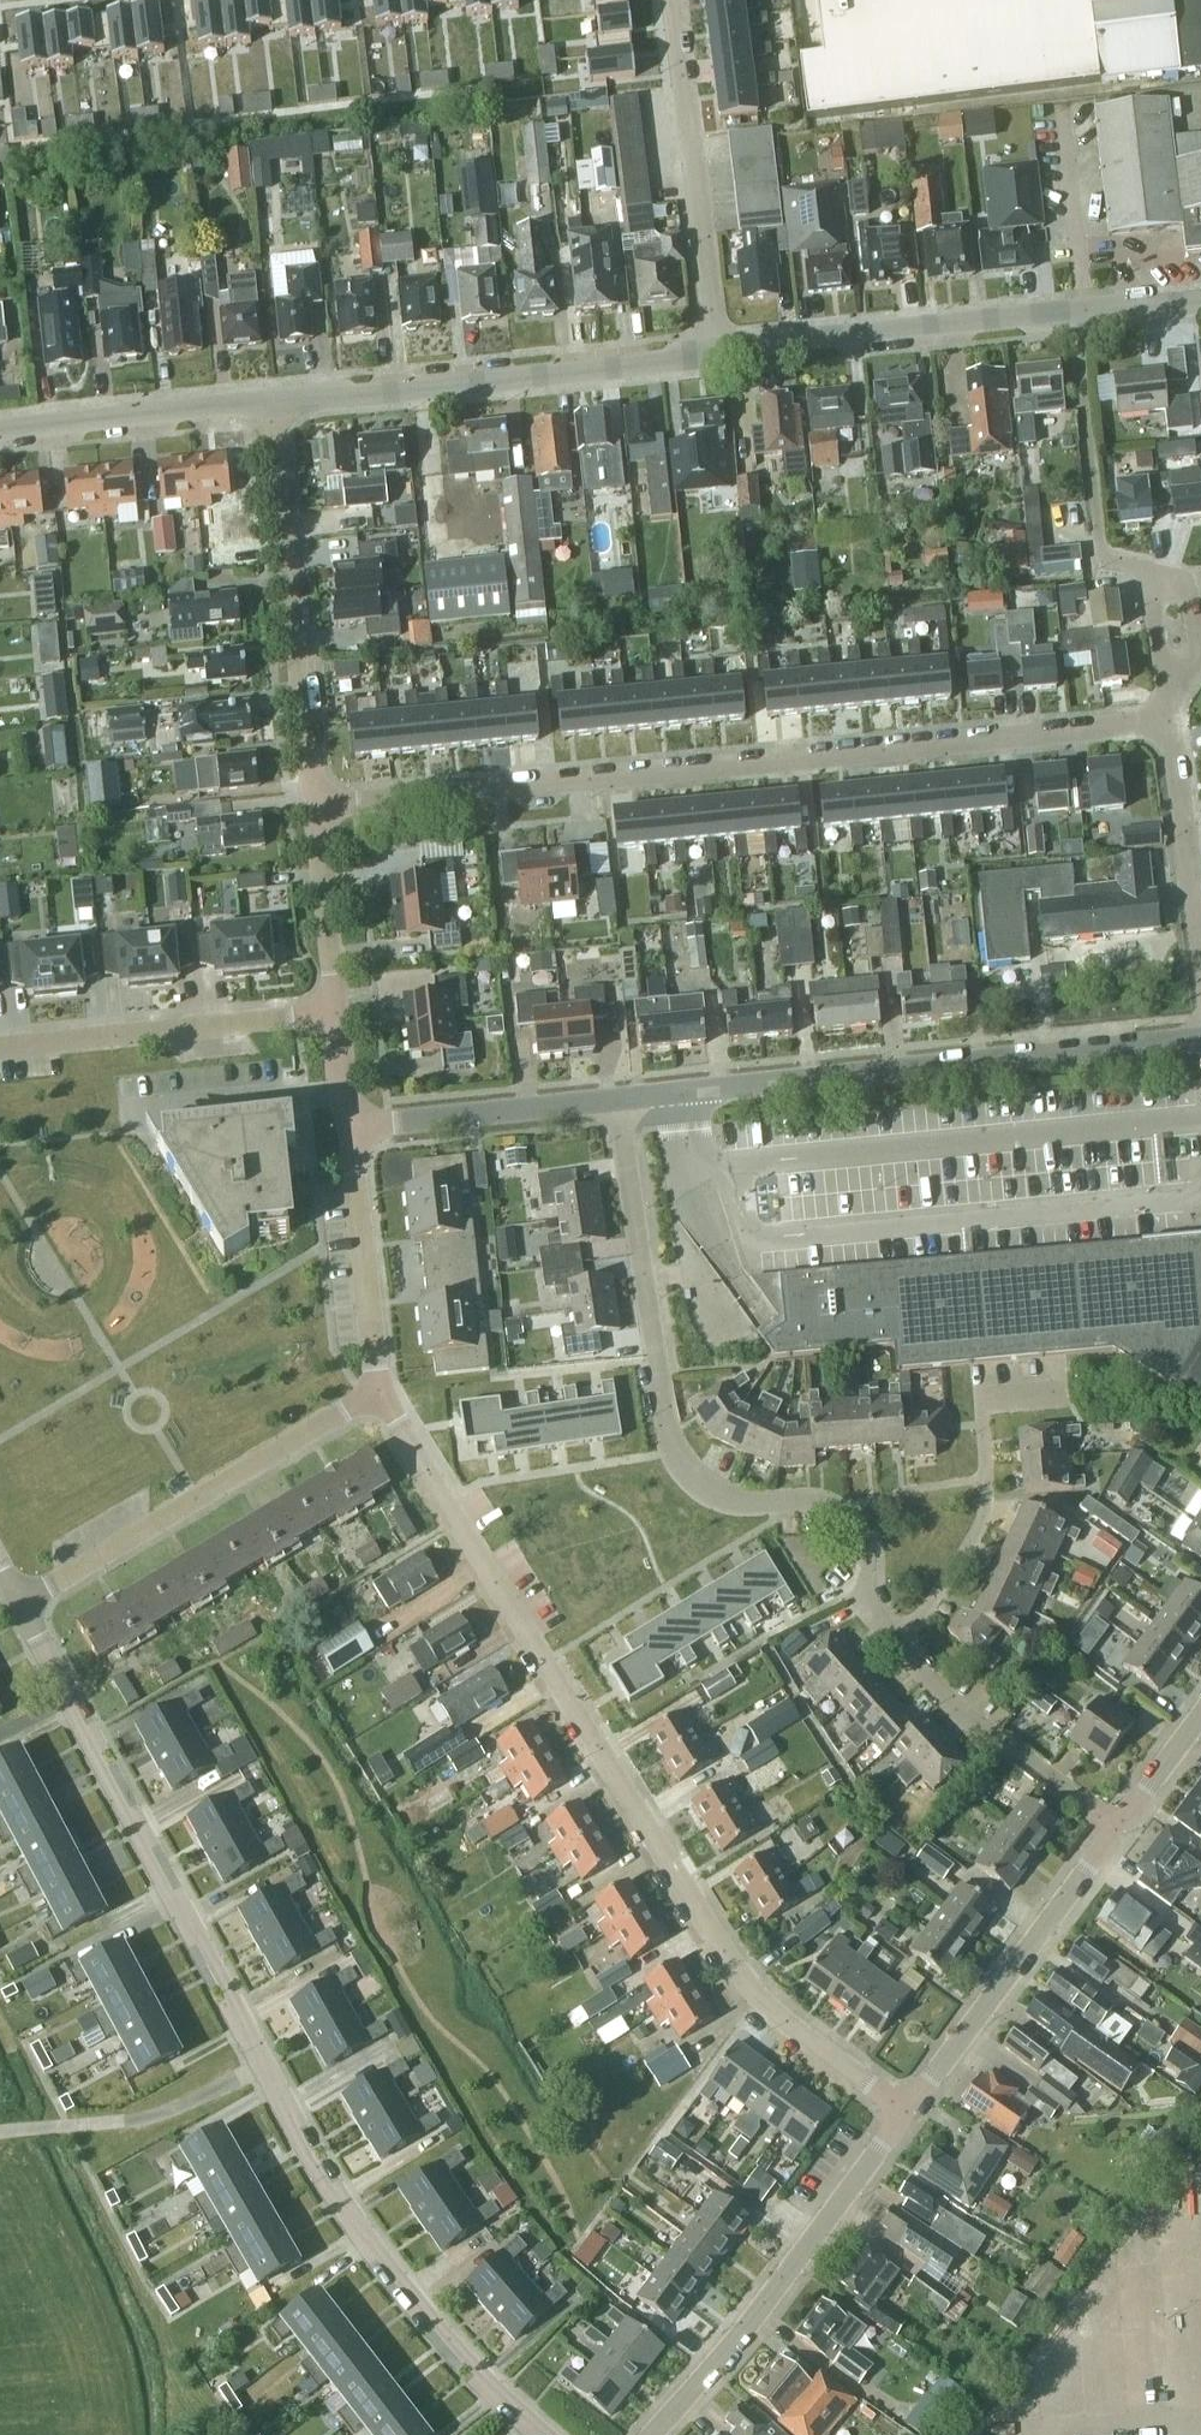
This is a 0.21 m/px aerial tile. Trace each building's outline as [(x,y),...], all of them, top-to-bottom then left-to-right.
[(193,2),(199,49),(224,46),(225,47),(226,47),(220,0),(209,0),(193,2)] [(226,47),(251,44),(249,30),(248,30),(244,0),(224,0),(221,0),(220,0),(226,47)] [(248,30),(249,30),(269,27),(269,32),(288,29),(290,39),(291,39),(286,0),(244,0),(248,30)] [(291,39),(315,36),(310,0),(286,0),(291,39)] [(315,36),(316,36),(316,35),(341,32),(337,0),(310,0),(315,36)] [(376,27),(402,24),(402,25),(403,25),(400,0),(372,0),(376,27)] [(403,25),(428,22),(426,8),(425,8),(424,0),(400,0),(403,25)] [(425,8),(426,8),(446,5),(446,10),(466,7),(467,17),(468,17),(466,0),(424,0),(425,8)] [(468,17),(492,14),(490,0),(466,0),(468,17)] [(492,14),(493,14),(493,13),(518,10),(517,0),(490,0),(492,14)] [(594,15),(629,11),(627,0),(592,0),(594,15)] [(708,28),(745,22),(744,17),(742,0),(705,0),(708,28)] [(1169,1),(1169,0),(816,0),(824,58),(799,61),(807,120),(1200,70),(1200,0),(1177,0),(1169,1)] [(158,6),(131,10),(137,58),(139,58),(138,57),(164,53),(158,6)] [(130,12),(108,14),(114,61),(137,58),(131,10),(130,10),(130,12)] [(597,56),(585,58),(585,59),(632,53),(630,36),(632,36),(629,11),(594,15),(594,17),(596,16),(599,36),(595,37),(597,56)] [(91,17),(67,20),(71,52),(72,52),(92,49),(92,54),(111,51),(113,61),(114,61),(108,14),(107,15),(107,16),(91,18),(91,17)] [(745,22),(708,28),(712,57),(749,52),(748,47),(746,28),(767,25),(766,14),(744,17),(745,22)] [(44,20),(43,21),(49,69),(74,66),(72,52),(71,52),(67,20),(44,22),(44,20)] [(43,21),(16,24),(22,71),(47,68),(48,69),(49,69),(43,21)] [(749,52),(712,57),(716,89),(753,83),(753,78),(750,59),(771,56),(770,44),(748,47),(749,52)] [(554,52),(538,54),(539,64),(555,62),(554,52)] [(632,53),(585,59),(588,84),(635,78),(632,53)] [(555,62),(539,64),(541,75),(556,73),(555,62)] [(754,127),(752,114),(758,114),(755,88),(776,85),(775,75),(753,78),(753,83),(716,89),(720,119),(727,118),(729,130),(754,127)] [(172,117),(189,116),(187,80),(170,81),(172,117)] [(445,87),(435,89),(437,104),(447,103),(445,87)] [(511,88),(501,90),(503,105),(513,104),(511,88)] [(435,89),(425,90),(426,105),(437,104),(435,89)] [(501,90),(491,91),(493,106),(503,105),(501,90)] [(411,92),(401,93),(403,108),(413,107),(411,92)] [(607,92),(588,94),(590,111),(609,108),(607,92)] [(609,99),(611,113),(640,110),(638,95),(609,99)] [(578,96),(569,97),(571,114),(580,112),(578,96)] [(1095,109),(1109,236),(1183,227),(1186,253),(1200,251),(1200,161),(1177,163),(1170,100),(1095,109)] [(333,101),(323,102),(325,118),(335,117),(333,101)] [(548,119),(568,117),(566,101),(546,103),(548,119)] [(323,102),(312,104),(314,119),(325,118),(323,102)] [(268,109),(258,111),(259,126),(270,125),(268,109)] [(611,113),(613,127),(641,124),(640,110),(611,113)] [(992,110),(963,113),(965,128),(994,125),(992,110)] [(258,111),(247,112),(249,127),(259,126),(258,111)] [(234,113),(224,115),(226,130),(236,129),(234,113)] [(905,148),(902,121),(859,127),(862,153),(905,148)] [(156,123),(146,124),(147,140),(158,139),(156,123)] [(146,124),(135,126),(137,141),(147,140),(146,124)] [(426,135),(425,124),(399,126),(400,138),(426,135)] [(613,127),(614,141),(643,138),(641,124),(613,127)] [(551,187),(544,126),(522,129),(528,189),(551,187)] [(728,134),(729,148),(772,143),(771,129),(728,134)] [(91,131),(80,132),(82,148),(93,147),(91,131)] [(80,132),(70,134),(72,149),(82,148),(80,132)] [(312,157),(311,137),(250,145),(252,165),(253,165),(269,163),(304,158),(305,175),(315,174),(313,156),(312,157)] [(614,141),(616,155),(645,151),(643,138),(614,141)] [(772,143),(729,148),(731,162),(774,157),(772,143)] [(26,146),(16,148),(18,163),(28,162),(26,146)] [(833,173),(845,172),(842,149),(831,150),(833,173)] [(616,192),(613,150),(591,152),(595,194),(616,192)] [(616,155),(618,169),(646,165),(645,151),(616,155)] [(248,152),(225,154),(228,180),(251,177),(248,152)] [(16,153),(1,154),(2,164),(18,163),(16,153)] [(188,157),(190,176),(202,175),(201,157),(188,157)] [(774,157),(731,162),(733,175),(776,170),(774,157)] [(494,167),(493,167),(492,161),(459,165),(465,220),(498,216),(497,204),(499,204),(494,167)] [(269,163),(253,165),(255,189),(271,188),(269,163)] [(1043,229),(1037,164),(983,170),(990,232),(979,233),(984,275),(1032,269),(1028,231),(1043,229)] [(648,179),(646,165),(618,169),(619,182),(648,179)] [(776,170),(733,175),(734,189),(777,184),(776,170)] [(945,223),(939,172),(911,176),(918,234),(928,232),(930,252),(926,253),(929,281),(972,276),(967,229),(961,229),(960,221),(945,223)] [(619,182),(621,196),(649,193),(648,179),(619,182)] [(865,183),(848,185),(851,216),(868,214),(865,183)] [(736,204),(779,199),(777,184),(734,189),(736,204)] [(783,190),(787,226),(790,253),(790,255),(806,253),(810,294),(849,289),(847,273),(850,273),(841,184),(783,190)] [(621,196),(622,210),(651,207),(649,193),(621,196)] [(738,218),(780,213),(779,199),(736,204),(738,218)] [(651,207),(622,210),(626,238),(654,234),(651,207)] [(780,213),(738,218),(739,233),(756,231),(782,228),(782,227),(780,213)] [(868,218),(857,219),(859,235),(858,235),(863,274),(869,273),(871,287),(891,285),(890,274),(917,271),(913,229),(870,234),(868,218)] [(498,249),(497,223),(476,224),(477,250),(498,249)] [(545,273),(540,224),(517,227),(522,276),(515,277),(516,282),(512,287),(517,293),(520,317),(542,314),(544,318),(553,317),(556,311),(552,272),(545,273)] [(790,253),(787,226),(782,227),(782,228),(756,231),(756,237),(757,253),(737,256),(742,302),(777,297),(774,266),(778,266),(776,254),(790,253)] [(588,235),(596,311),(614,309),(612,282),(615,282),(610,232),(588,235)] [(383,266),(380,238),(380,234),(359,236),(362,273),(383,271),(383,266)] [(410,235),(380,238),(383,266),(413,263),(410,235)] [(596,311),(588,235),(570,237),(578,313),(596,311)] [(681,262),(679,237),(660,239),(661,247),(634,251),(640,306),(676,301),(672,263),(681,262)] [(206,298),(220,304),(215,252),(201,254),(206,298)] [(145,295),(159,293),(159,291),(155,254),(141,255),(141,260),(143,272),(145,295)] [(83,290),(80,262),(80,260),(65,261),(66,270),(53,272),(55,293),(83,290)] [(101,260),(80,262),(83,290),(84,301),(99,300),(101,320),(105,362),(108,362),(111,365),(117,365),(118,361),(141,359),(137,316),(143,315),(141,292),(134,292),(134,290),(121,291),(104,287),(101,260)] [(499,320),(494,268),(456,273),(462,324),(466,323),(468,326),(475,326),(477,322),(499,320)] [(322,306),(318,270),(286,274),(289,304),(277,306),(281,344),(285,343),(289,346),(294,345),(296,346),(298,342),(313,340),(309,307),(322,306)] [(257,308),(254,277),(228,279),(231,311),(220,312),(223,349),(228,349),(231,352),(236,352),(238,347),(261,345),(258,308),(257,308)] [(439,326),(434,280),(397,284),(402,330),(405,329),(408,333),(415,332),(418,328),(439,326)] [(372,297),(370,283),(350,286),(350,283),(333,285),(339,337),(359,334),(364,338),(372,337),(374,333),(376,333),(374,312),(376,308),(375,300),(372,297)] [(199,287),(159,291),(159,293),(165,356),(168,355),(171,358),(178,358),(180,354),(201,352),(196,310),(201,309),(199,287)] [(62,367),(83,365),(76,298),(37,302),(44,369),(48,369),(53,371),(60,371),(62,367)] [(1187,381),(1183,350),(1166,352),(1167,369),(1114,376),(1118,415),(1165,409),(1168,432),(1192,429),(1189,398),(1165,401),(1163,384),(1187,381)] [(1065,413),(1060,366),(1015,371),(1017,393),(1012,393),(1015,418),(1065,413)] [(1010,454),(1002,372),(966,376),(972,430),(947,432),(950,460),(1010,454)] [(922,417),(918,381),(873,386),(878,426),(901,424),(903,446),(881,448),(884,478),(934,473),(928,416),(922,417)] [(21,401),(19,388),(0,391),(0,403),(21,401)] [(853,429),(849,389),(807,393),(810,433),(853,429)] [(791,408),(790,395),(761,398),(764,428),(752,429),(754,446),(759,445),(761,455),(781,453),(784,482),(806,480),(803,451),(798,407),(791,408)] [(723,441),(719,403),(680,407),(683,442),(671,444),(676,493),(730,487),(725,441),(723,441)] [(653,436),(649,408),(624,410),(628,446),(630,465),(645,463),(648,495),(651,519),(672,517),(669,492),(663,435),(653,436)] [(609,413),(575,416),(579,453),(583,491),(624,486),(620,447),(618,447),(612,448),(609,413)] [(570,474),(564,416),(530,420),(536,479),(570,474)] [(545,602),(537,542),(532,494),(530,479),(512,482),(505,422),(465,427),(467,442),(445,444),(447,458),(449,478),(475,476),(474,474),(494,472),(495,483),(499,483),(514,606),(545,602)] [(839,465),(835,431),(808,434),(812,468),(839,465)] [(342,493),(344,507),(386,503),(383,474),(404,471),(399,433),(359,438),(360,452),(354,453),(357,475),(358,480),(341,483),(342,493)] [(323,479),(357,475),(354,453),(353,438),(318,443),(323,479)] [(1137,469),(1154,467),(1152,452),(1136,454),(1137,469)] [(226,455),(192,459),(197,505),(211,504),(210,495),(229,493),(226,455)] [(182,507),(197,505),(192,459),(157,463),(160,501),(181,498),(182,507)] [(132,466),(98,469),(102,516),(116,514),(116,506),(135,504),(132,466)] [(88,517),(102,516),(98,469),(64,473),(67,511),(87,509),(88,517)] [(1160,508),(1171,506),(1173,520),(1200,516),(1200,491),(1199,469),(1157,474),(1160,508)] [(943,486),(957,485),(955,470),(942,472),(943,486)] [(1160,508),(1157,474),(1143,476),(1144,481),(1114,484),(1119,526),(1149,522),(1148,509),(1160,508)] [(38,475),(5,479),(10,526),(22,525),(22,516),(42,514),(38,475)] [(761,509),(757,478),(736,480),(740,511),(761,509)] [(5,479),(0,479),(0,527),(10,526),(5,479)] [(550,491),(532,494),(537,542),(561,539),(559,526),(554,526),(550,491)] [(325,510),(344,507),(342,493),(324,495),(325,510)] [(419,503),(399,506),(401,526),(421,523),(419,503)] [(1040,551),(1036,508),(1024,509),(1030,568),(1042,566),(1081,563),(1080,547),(1040,551)] [(153,523),(152,523),(155,553),(175,551),(171,521),(170,522),(153,523)] [(59,567),(57,538),(35,539),(37,569),(59,567)] [(379,591),(379,592),(383,591),(381,574),(400,572),(396,541),(358,545),(360,564),(333,567),(336,595),(336,596),(379,591)] [(973,552),(968,546),(959,544),(956,559),(971,562),(973,552)] [(188,577),(204,575),(202,558),(186,560),(188,577)] [(510,619),(504,559),(424,567),(429,622),(430,627),(510,619)] [(116,594),(146,591),(143,571),(113,575),(116,594)] [(631,573),(603,575),(605,598),(632,596),(631,573)] [(889,587),(904,584),(903,573),(887,576),(889,587)] [(52,577),(33,578),(35,594),(53,593),(52,577)] [(170,593),(170,600),(167,601),(171,646),(186,644),(201,642),(200,627),(240,623),(237,593),(197,597),(196,582),(180,583),(170,593)] [(1086,601),(1084,586),(1057,589),(1061,619),(1076,617),(1075,603),(1086,601)] [(651,616),(685,613),(682,588),(648,591),(651,616)] [(336,596),(336,595),(331,596),(335,625),(365,621),(367,638),(400,634),(397,606),(380,608),(379,592),(379,591),(336,596)] [(1002,592),(988,593),(989,611),(1004,610),(1002,592)] [(1076,646),(1109,641),(1108,629),(1120,627),(1116,596),(1090,600),(1094,630),(1075,632),(1076,646)] [(126,634),(123,604),(83,607),(85,638),(126,634)] [(80,606),(65,607),(67,621),(81,620),(80,606)] [(904,626),(916,625),(915,610),(903,611),(904,626)] [(1009,647),(1012,679),(1023,678),(1025,692),(1055,689),(1053,662),(1052,648),(1034,649),(1033,645),(1036,645),(1033,613),(1006,616),(1007,626),(1009,647)] [(1009,647),(1007,626),(995,627),(997,648),(997,657),(966,660),(970,697),(1001,694),(1000,680),(1012,679),(1009,647)] [(57,627),(39,629),(40,641),(58,639),(57,627)] [(740,628),(725,629),(726,643),(741,642),(740,628)] [(939,655),(950,653),(948,639),(937,640),(939,655)] [(1109,641),(1076,646),(1078,657),(1098,654),(1102,685),(1128,681),(1124,651),(1111,653),(1109,641)] [(907,645),(909,666),(915,665),(919,702),(949,699),(945,663),(921,665),(919,643),(907,645)] [(567,661),(565,644),(545,646),(547,663),(567,661)] [(877,647),(879,669),(884,668),(887,705),(919,702),(915,665),(909,666),(890,668),(888,646),(877,647)] [(168,668),(166,648),(133,651),(135,661),(152,659),(153,669),(168,668)] [(847,650),(849,671),(854,671),(858,708),(887,705),(884,668),(879,669),(859,671),(857,649),(847,650)] [(246,679),(244,650),(187,657),(188,672),(205,670),(207,684),(246,679)] [(818,663),(819,674),(824,674),(828,711),(858,708),(854,671),(849,671),(830,673),(828,652),(823,653),(817,653),(818,663)] [(434,653),(423,655),(425,664),(436,662),(434,653)] [(799,714),(828,711),(824,674),(819,674),(800,676),(798,655),(787,656),(789,677),(795,677),(799,714)] [(795,677),(789,677),(770,679),(768,658),(757,659),(759,681),(763,681),(767,718),(799,714),(795,677)] [(81,683),(100,681),(98,660),(79,662),(81,683)] [(350,679),(349,664),(335,665),(336,680),(350,679)] [(709,686),(713,722),(743,719),(740,683),(716,685),(714,664),(702,665),(704,686),(709,686)] [(678,689),(682,726),(713,722),(709,686),(704,686),(685,688),(683,667),(672,668),(674,689),(678,689)] [(649,691),(652,728),(682,726),(678,689),(674,689),(655,691),(653,669),(643,670),(645,692),(649,691)] [(618,694),(622,731),(652,728),(649,691),(645,692),(625,694),(623,672),(612,673),(614,695),(618,694)] [(64,675),(42,677),(44,692),(65,690),(64,675)] [(588,697),(592,734),(622,731),(618,694),(614,695),(595,697),(593,675),(582,676),(584,697),(588,697)] [(588,697),(584,697),(564,699),(562,677),(551,679),(553,700),(557,700),(561,737),(592,734),(588,697)] [(501,708),(505,744),(537,740),(534,705),(509,707),(507,685),(495,686),(497,708),(501,708)] [(471,711),(474,747),(505,744),(501,708),(497,708),(478,710),(476,688),(465,689),(468,711),(471,711)] [(442,713),(445,750),(474,747),(471,711),(468,711),(449,713),(447,691),(436,692),(438,714),(442,713)] [(411,716),(415,753),(445,750),(442,713),(438,714),(419,715),(417,693),(405,695),(407,716),(411,716)] [(382,719),(386,756),(415,753),(411,716),(407,716),(389,718),(387,696),(375,698),(378,719),(382,719)] [(382,719),(378,719),(375,698),(357,699),(345,700),(348,722),(351,721),(355,759),(386,756),(382,719)] [(252,733),(249,703),(180,711),(185,749),(216,745),(215,737),(252,733)] [(145,734),(141,707),(106,712),(109,738),(145,734)] [(46,752),(66,749),(64,728),(43,731),(46,752)] [(257,787),(255,755),(196,762),(199,793),(257,787)] [(1090,779),(1078,780),(1081,813),(1123,808),(1121,790),(1119,762),(1089,766),(1090,779)] [(92,812),(122,808),(117,765),(86,769),(92,812)] [(1069,814),(1081,813),(1078,780),(1067,782),(1066,768),(1034,772),(1036,799),(1038,814),(1068,811),(1069,814)] [(1003,775),(973,778),(976,813),(979,813),(999,811),(1001,833),(1012,832),(1011,810),(1006,810),(1003,775)] [(976,813),(973,778),(942,781),(946,815),(950,815),(969,813),(971,836),(981,835),(979,813),(976,813)] [(946,815),(942,781),(912,784),(915,818),(920,818),(939,816),(940,838),(952,837),(950,815),(946,815)] [(915,818),(912,784),(882,787),(885,821),(890,820),(908,818),(910,841),(921,840),(920,818),(915,818)] [(885,821),(882,787),(851,790),(854,823),(860,823),(879,821),(881,843),(891,842),(890,820),(885,821)] [(862,845),(860,823),(854,823),(851,790),(821,792),(823,826),(849,823),(851,846),(862,845)] [(797,795),(766,798),(769,833),(775,832),(783,831),(784,831),(793,831),(795,853),(806,852),(805,830),(799,830),(797,795)] [(766,855),(777,854),(775,832),(769,833),(766,798),(736,801),(739,836),(745,835),(758,834),(764,833),(766,855)] [(736,858),(747,857),(745,835),(739,836),(736,801),(706,804),(709,838),(715,838),(734,836),(736,858)] [(717,859),(715,838),(709,838),(706,804),(677,806),(679,841),(685,841),(704,839),(706,860),(717,859)] [(649,844),(655,843),(673,842),(675,863),(687,862),(685,841),(679,841),(677,806),(645,809),(649,844)] [(191,822),(190,808),(167,810),(168,824),(191,822)] [(657,864),(655,843),(649,844),(645,809),(614,813),(617,847),(644,845),(645,866),(657,864)] [(124,812),(108,814),(109,826),(125,824),(124,812)] [(263,847),(261,815),(197,821),(198,838),(200,859),(227,857),(227,851),(263,847)] [(1045,856),(1042,827),(1026,829),(1028,858),(1045,856)] [(1127,849),(1148,847),(1146,827),(1124,829),(1127,849)] [(76,829),(57,831),(58,846),(78,844),(76,829)] [(544,856),(550,904),(577,901),(575,879),(591,877),(587,847),(589,846),(589,845),(571,847),(572,853),(544,856)] [(550,904),(544,856),(517,859),(516,853),(498,855),(498,856),(500,856),(503,887),(519,885),(522,907),(550,904)] [(1151,894),(1148,857),(1113,861),(1115,885),(1071,890),(1069,866),(976,873),(983,965),(1027,961),(1025,949),(1021,896),(1037,894),(1041,943),(1157,929),(1154,893),(1151,894)] [(394,910),(441,905),(438,877),(454,876),(452,859),(422,863),(421,861),(420,861),(422,879),(391,882),(394,910)] [(172,904),(188,902),(185,875),(169,877),(172,904)] [(266,890),(264,875),(236,878),(238,893),(266,890)] [(612,880),(597,882),(598,895),(614,893),(612,880)] [(74,898),(94,896),(92,881),(73,883),(74,898)] [(796,900),(816,899),(815,888),(795,890),(796,900)] [(907,888),(891,889),(892,901),(896,901),(908,900),(907,888)] [(743,908),(764,906),(763,895),(742,897),(743,908)] [(668,915),(683,913),(681,897),(667,899),(668,915)] [(22,918),(20,901),(0,903),(0,918),(0,920),(22,918)] [(698,920),(712,919),(710,901),(696,903),(698,920)] [(879,902),(882,930),(885,958),(901,957),(896,901),(892,901),(879,902)] [(443,919),(441,905),(394,910),(397,938),(428,935),(430,953),(431,952),(431,950),(461,947),(459,926),(448,919),(443,919)] [(860,927),(858,909),(843,912),(845,929),(860,927)] [(793,912),(798,968),(815,966),(809,910),(793,912)] [(798,968),(793,912),(776,914),(783,970),(798,968)] [(970,947),(968,921),(953,923),(955,948),(970,947)] [(746,922),(731,924),(733,939),(748,938),(746,922)] [(277,924),(240,928),(245,977),(266,975),(266,971),(273,970),(271,947),(279,947),(277,924)] [(707,969),(703,924),(686,926),(691,970),(707,969)] [(224,980),(245,977),(240,928),(212,931),(213,936),(197,937),(200,966),(215,964),(217,976),(223,975),(224,980)] [(868,960),(885,958),(882,930),(865,931),(868,960)] [(174,934),(146,937),(151,987),(172,985),(171,981),(178,980),(177,968),(193,967),(190,938),(175,939),(174,934)] [(151,987),(146,937),(118,940),(117,935),(102,937),(105,975),(121,974),(122,985),(129,985),(129,989),(151,987)] [(79,944),(51,947),(56,996),(77,994),(77,990),(84,989),(82,978),(97,976),(95,947),(80,949),(79,944)] [(35,999),(56,996),(51,947),(24,949),(23,945),(8,946),(11,985),(26,983),(27,995),(34,994),(35,999)] [(638,984),(634,950),(620,951),(624,985),(638,984)] [(552,973),(550,955),(530,957),(531,975),(552,973)] [(1063,982),(1061,967),(1040,969),(1042,984),(1063,982)] [(931,992),(934,1021),(966,1017),(964,990),(967,990),(966,968),(947,970),(947,968),(929,970),(931,992)] [(934,1021),(931,992),(914,994),(912,974),(894,976),(896,997),(900,996),(902,1024),(934,1021)] [(468,1007),(465,977),(434,980),(434,978),(432,978),(434,996),(403,1000),(407,1027),(454,1022),(453,1009),(468,1007)] [(843,981),(848,1029),(880,1026),(877,999),(880,999),(878,978),(843,981)] [(816,1033),(848,1029),(843,981),(808,984),(810,1005),(814,1005),(816,1033)] [(758,996),(759,1010),(761,1039),(793,1036),(791,1009),(793,1008),(792,986),(774,988),(774,995),(758,996)] [(561,1008),(566,1055),(594,1052),(591,1021),(608,1019),(608,1018),(606,1018),(603,987),(573,991),(575,1006),(561,1008)] [(729,1042),(761,1039),(759,1010),(742,1011),(740,991),(722,993),(724,1015),(727,1014),(729,1042)] [(538,1058),(566,1055),(561,1008),(547,1009),(545,994),(516,997),(519,1028),(517,1028),(517,1029),(535,1027),(538,1058)] [(704,995),(670,999),(675,1048),(706,1044),(703,1017),(706,1016),(704,995)] [(642,1051),(675,1048),(670,999),(634,1003),(636,1024),(639,1023),(642,1051)] [(489,1035),(504,1033),(503,1018),(487,1020),(489,1035)] [(456,1036),(454,1022),(407,1027),(410,1056),(441,1052),(443,1070),(444,1070),(444,1068),(474,1064),(471,1035),(456,1036)] [(296,1148),(292,1116),(149,1131),(160,1149),(159,1149),(224,1259),(250,1244),(248,1224),(257,1223),(258,1237),(290,1233),(281,1149),(296,1148)] [(527,1151),(506,1152),(507,1169),(528,1168),(527,1151)] [(477,1189),(489,1188),(485,1155),(473,1156),(477,1189)] [(409,1213),(461,1207),(460,1194),(469,1193),(465,1157),(412,1163),(414,1185),(406,1186),(409,1213)] [(559,1219),(601,1212),(597,1186),(573,1190),(570,1171),(538,1177),(542,1208),(557,1205),(559,1219)] [(420,1238),(424,1269),(477,1263),(473,1222),(463,1223),(461,1207),(409,1213),(412,1239),(420,1238)] [(605,1240),(601,1212),(559,1219),(562,1235),(547,1238),(548,1248),(538,1250),(542,1271),(574,1265),(572,1246),(605,1240)] [(521,1228),(501,1229),(503,1260),(523,1259),(521,1228)] [(1199,1237),(905,1264),(904,1255),(876,1258),(876,1266),(781,1275),(785,1326),(765,1341),(775,1356),(895,1344),(896,1368),(1113,1348),(1200,1402),(1200,1236),(1199,1237)] [(482,1305),(477,1263),(424,1269),(427,1300),(419,1301),(422,1328),(474,1322),(472,1306),(482,1305)] [(571,1297),(573,1311),(615,1304),(611,1278),(577,1284),(574,1265),(542,1271),(545,1292),(555,1290),(557,1299),(571,1297)] [(619,1331),(615,1304),(573,1311),(576,1327),(562,1329),(566,1359),(598,1353),(595,1335),(619,1331)] [(492,1333),(504,1332),(501,1313),(490,1314),(492,1333)] [(476,1337),(474,1322),(422,1328),(425,1354),(433,1353),(436,1376),(489,1370),(485,1336),(476,1337)] [(695,1406),(716,1438),(744,1403),(737,1392),(752,1382),(745,1373),(730,1383),(730,1382),(695,1406)] [(901,1388),(911,1387),(910,1375),(900,1376),(901,1384),(901,1388)] [(603,1399),(577,1403),(583,1444),(621,1438),(613,1383),(601,1385),(603,1399)] [(906,1451),(902,1397),(901,1384),(891,1385),(892,1397),(871,1399),(877,1448),(900,1446),(901,1452),(906,1451)] [(877,1455),(877,1448),(871,1399),(870,1387),(861,1388),(862,1400),(841,1402),(846,1451),(870,1448),(870,1455),(877,1455)] [(565,1405),(539,1409),(546,1449),(583,1444),(577,1403),(575,1389),(563,1390),(565,1405)] [(810,1392),(811,1404),(817,1459),(823,1458),(823,1453),(846,1451),(841,1402),(821,1404),(820,1391),(810,1392)] [(756,1409),(744,1403),(716,1438),(749,1453),(774,1397),(764,1392),(756,1409)] [(528,1411),(502,1415),(508,1455),(546,1449),(539,1409),(537,1394),(526,1396),(528,1411)] [(912,1396),(902,1397),(906,1451),(907,1458),(938,1455),(937,1444),(949,1443),(947,1410),(913,1413),(912,1396)] [(749,1453),(781,1468),(789,1424),(777,1418),(784,1402),(774,1397),(749,1453)] [(500,1400),(459,1406),(465,1445),(493,1441),(496,1457),(508,1455),(502,1415),(500,1400)] [(818,1465),(817,1459),(811,1404),(800,1405),(801,1423),(789,1424),(781,1468),(818,1465)] [(1021,1459),(1064,1456),(1062,1438),(1080,1436),(1079,1425),(1062,1427),(1061,1426),(1019,1431),(1021,1459)] [(1151,1462),(1133,1450),(1120,1471),(1139,1482),(1151,1462)] [(368,1451),(332,1472),(358,1517),(375,1507),(370,1497),(388,1486),(368,1451)] [(1070,1455),(1064,1456),(1021,1459),(1024,1485),(1017,1486),(1018,1493),(1085,1486),(1084,1476),(1072,1477),(1070,1455)] [(1139,1482),(1120,1471),(1108,1490),(1126,1502),(1139,1482)] [(358,1517),(332,1472),(295,1494),(316,1530),(336,1517),(341,1527),(358,1517)] [(316,1530),(295,1494),(259,1516),(285,1560),(302,1550),(297,1541),(316,1530)] [(1139,1535),(1088,1498),(1081,1508),(1132,1545),(1139,1535)] [(1022,1510),(1012,1532),(1055,1553),(1064,1534),(1074,1539),(1079,1530),(1067,1525),(1068,1524),(1020,1501),(1017,1507),(1022,1510)] [(407,1541),(418,1534),(402,1508),(391,1515),(407,1541)] [(285,1560),(259,1516),(222,1537),(242,1573),(262,1561),(268,1570),(285,1560)] [(1196,1522),(1181,1544),(1200,1558),(1200,1526),(1196,1522)] [(1046,1571),(1055,1553),(1012,1532),(1002,1554),(996,1551),(993,1557),(1052,1585),(1057,1576),(1046,1571)] [(1115,1557),(1122,1547),(1104,1534),(1097,1544),(1115,1557)] [(222,1537),(186,1559),(212,1603),(229,1593),(224,1584),(242,1573),(222,1537)] [(365,1566),(382,1556),(374,1542),(357,1553),(365,1566)] [(438,1584),(421,1554),(384,1576),(385,1577),(372,1584),(388,1612),(401,1605),(401,1606),(438,1584)] [(765,1555),(732,1575),(754,1609),(776,1596),(784,1608),(794,1602),(765,1555)] [(996,1566),(986,1587),(1029,1608),(1038,1590),(1048,1595),(1052,1585),(993,1557),(991,1563),(996,1566)] [(212,1603),(186,1559),(149,1581),(170,1616),(190,1604),(195,1614),(212,1603)] [(1123,1590),(1133,1576),(1120,1567),(1110,1581),(1123,1590)] [(1097,1574),(1085,1569),(1078,1585),(1090,1590),(1097,1574)] [(732,1575),(700,1595),(721,1629),(744,1616),(752,1628),(761,1622),(754,1609),(732,1575)] [(321,1579),(303,1589),(312,1604),(330,1593),(321,1579)] [(170,1616),(149,1581),(113,1602),(139,1647),(156,1637),(151,1628),(170,1616)] [(1200,1625),(1200,1592),(1186,1581),(1171,1602),(1200,1625)] [(1021,1626),(1029,1608),(986,1587),(975,1609),(971,1607),(969,1612),(1001,1629),(1026,1641),(1031,1631),(1021,1626)] [(312,1604),(303,1589),(285,1600),(293,1615),(312,1604)] [(700,1595),(667,1615),(689,1649),(711,1636),(719,1648),(729,1642),(721,1629),(700,1595)] [(139,1647),(113,1602),(77,1624),(97,1659),(117,1647),(122,1657),(139,1647)] [(1108,1621),(1116,1610),(1105,1602),(1096,1613),(1108,1621)] [(1200,1634),(1200,1625),(1171,1602),(1155,1624),(1190,1649),(1200,1634)] [(1001,1629),(969,1612),(962,1609),(947,1627),(991,1667),(998,1658),(985,1646),(1001,1629)] [(667,1615),(635,1635),(657,1669),(679,1656),(687,1668),(697,1662),(689,1649),(667,1615)] [(475,1646),(458,1617),(423,1639),(424,1641),(410,1650),(425,1675),(439,1666),(440,1667),(475,1646)] [(249,1622),(230,1633),(239,1648),(257,1637),(249,1622)] [(375,1650),(358,1624),(317,1651),(334,1676),(375,1650)] [(1190,1649),(1155,1624),(1139,1645),(1174,1671),(1190,1649)] [(808,1644),(797,1631),(780,1647),(791,1659),(808,1644)] [(799,1688),(806,1696),(852,1655),(832,1632),(800,1661),(813,1675),(799,1688)] [(1084,1632),(1074,1646),(1087,1656),(1098,1642),(1084,1632)] [(220,1658),(239,1648),(230,1633),(212,1643),(220,1658)] [(633,1655),(609,1670),(630,1703),(664,1682),(657,1669),(635,1635),(625,1641),(633,1655)] [(1158,1692),(1174,1671),(1139,1645),(1123,1666),(1158,1692)] [(827,1692),(840,1706),(873,1677),(852,1655),(806,1696),(813,1704),(827,1692)] [(182,1676),(172,1660),(155,1671),(165,1686),(182,1676)] [(1053,1691),(1066,1674),(1053,1664),(1040,1681),(1053,1691)] [(507,1699),(490,1671),(455,1693),(455,1694),(442,1702),(458,1728),(472,1719),(472,1720),(507,1699)] [(736,1687),(726,1671),(702,1685),(711,1701),(736,1687)] [(139,1700),(124,1675),(112,1681),(127,1707),(139,1700)] [(840,1733),(847,1741),(893,1700),(873,1677),(840,1706),(854,1721),(840,1733)] [(429,1693),(421,1679),(392,1697),(400,1710),(429,1693)] [(1059,1701),(1041,1685),(1029,1700),(1048,1715),(1059,1701)] [(197,1735),(185,1713),(204,1703),(198,1692),(136,1726),(155,1759),(197,1735)] [(1099,1699),(1084,1719),(1119,1745),(1134,1724),(1099,1699)] [(914,1723),(893,1700),(847,1741),(854,1749),(868,1737),(881,1751),(890,1743),(914,1723)] [(801,1720),(790,1702),(747,1728),(758,1746),(801,1720)] [(648,1733),(663,1758),(696,1738),(689,1727),(698,1722),(689,1707),(648,1733)] [(923,1714),(914,1723),(890,1743),(903,1757),(889,1769),(897,1778),(943,1736),(923,1714)] [(230,1732),(240,1726),(234,1717),(224,1722),(230,1732)] [(1104,1765),(1119,1745),(1084,1719),(1069,1739),(1104,1765)] [(507,1778),(548,1752),(530,1723),(497,1744),(508,1761),(500,1766),(507,1778)] [(445,1731),(403,1757),(415,1776),(467,1744),(458,1730),(448,1737),(445,1731)] [(234,1757),(228,1746),(209,1757),(197,1735),(155,1759),(173,1791),(234,1757)] [(964,1758),(943,1736),(897,1778),(905,1786),(919,1773),(931,1788),(964,1758)] [(702,1749),(696,1738),(663,1758),(678,1783),(719,1757),(711,1743),(702,1749)] [(780,1755),(770,1740),(742,1758),(751,1773),(780,1755)] [(486,1757),(476,1741),(447,1759),(457,1775),(486,1757)] [(0,1760),(0,1796),(34,1778),(19,1750),(0,1760)] [(566,1782),(548,1752),(507,1778),(514,1790),(522,1785),(533,1803),(566,1782)] [(388,1769),(376,1777),(382,1787),(394,1779),(388,1769)] [(841,1781),(833,1769),(822,1776),(830,1788),(841,1781)] [(707,1828),(739,1808),(732,1796),(739,1791),(730,1777),(691,1803),(707,1828)] [(0,1814),(0,1830),(48,1805),(34,1778),(0,1796),(0,1810),(1,1813),(0,1814)] [(989,1798),(997,1786),(988,1779),(979,1791),(989,1798)] [(236,1806),(255,1795),(249,1784),(188,1819),(206,1851),(248,1827),(236,1806)] [(1176,1819),(1200,1838),(1200,1784),(1176,1819)] [(1024,1799),(1008,1822),(1043,1846),(1060,1823),(1024,1799)] [(555,1856),(596,1832),(579,1803),(546,1824),(555,1839),(548,1844),(555,1856)] [(0,1830),(0,1842),(2,1845),(15,1838),(22,1852),(62,1831),(48,1805),(0,1830)] [(520,1823),(511,1807),(472,1831),(482,1847),(520,1823)] [(739,1808),(707,1828),(722,1852),(762,1826),(753,1812),(745,1818),(739,1808)] [(803,1846),(820,1834),(811,1820),(793,1831),(803,1846)] [(991,1844),(1026,1869),(1043,1846),(1008,1822),(991,1844)] [(530,1840),(521,1826),(501,1838),(509,1852),(530,1840)] [(285,1849),(279,1838),(260,1849),(248,1827),(206,1851),(224,1883),(285,1849)] [(292,1855),(307,1846),(297,1828),(282,1836),(292,1855)] [(1168,1828),(1137,1869),(1145,1875),(1139,1883),(1171,1907),(1181,1892),(1200,1890),(1200,1885),(1200,1878),(1200,1876),(1200,1867),(1188,1858),(1195,1849),(1168,1828)] [(30,1866),(17,1873),(23,1886),(76,1858),(62,1831),(22,1852),(30,1866)] [(896,1860),(906,1846),(886,1831),(876,1845),(896,1860)] [(596,1832),(555,1856),(563,1869),(571,1864),(582,1882),(614,1861),(596,1832)] [(1026,1869),(991,1844),(974,1866),(1009,1892),(1026,1869)] [(955,1866),(927,1846),(915,1861),(943,1882),(955,1866)] [(735,1874),(751,1899),(783,1878),(776,1867),(785,1861),(776,1847),(735,1874)] [(306,1880),(320,1873),(311,1856),(297,1864),(306,1880)] [(76,1858),(23,1886),(30,1899),(43,1892),(50,1906),(90,1885),(76,1858)] [(816,1873),(799,1884),(807,1897),(824,1886),(816,1873)] [(307,1888),(301,1877),(239,1911),(257,1943),(300,1920),(288,1898),(307,1888)] [(789,1888),(783,1878),(751,1899),(766,1923),(807,1897),(798,1883),(789,1888)] [(605,1936),(646,1911),(628,1882),(596,1902),(606,1919),(598,1925),(605,1936)] [(58,1920),(45,1927),(52,1941),(105,1913),(90,1885),(50,1906),(58,1920)] [(943,1908),(978,1933),(995,1911),(960,1885),(943,1908)] [(565,1905),(557,1891),(531,1907),(540,1921),(565,1905)] [(1164,1923),(1121,1892),(1100,1922),(1143,1953),(1143,1952),(1154,1960),(1163,1948),(1152,1940),(1164,1923)] [(869,1921),(877,1910),(868,1904),(860,1915),(869,1921)] [(978,1933),(943,1908),(926,1930),(962,1956),(978,1933)] [(664,1940),(646,1911),(605,1936),(612,1948),(621,1943),(632,1961),(664,1940)] [(831,1925),(820,1911),(792,1932),(803,1947),(831,1925)] [(312,1941),(300,1920),(257,1943),(276,1976),(337,1941),(331,1931),(312,1941)] [(883,1920),(874,1932),(890,1944),(899,1932),(883,1920)] [(1184,1939),(1194,1946),(1184,1959),(1200,1971),(1200,1930),(1194,1925),(1184,1939)] [(580,1930),(558,1943),(565,1955),(588,1941),(580,1930)] [(962,1956),(926,1930),(910,1953),(945,1978),(962,1956)] [(858,1959),(854,1957),(845,1950),(848,1945),(837,1936),(804,1980),(829,1998),(858,1959)] [(1084,1941),(1070,1961),(1098,1982),(1099,1981),(1108,1988),(1112,1982),(1129,1994),(1140,1979),(1117,1963),(1116,1964),(1113,1962),(1084,1941)] [(858,1959),(829,1998),(854,2017),(882,1978),(864,1964),(873,1951),(864,1944),(854,1957),(858,1959)] [(14,1972),(39,1958),(32,1945),(7,1958),(14,1972)] [(122,1946),(70,1974),(77,1987),(90,1980),(97,1994),(137,1973),(122,1946)] [(647,2003),(654,2014),(695,1988),(676,1960),(644,1981),(655,1998),(647,2003)] [(601,1974),(595,1978),(603,1992),(609,1988),(631,1975),(623,1961),(622,1962),(601,1974)] [(358,1980),(352,1969),(291,2003),(309,2036),(351,2012),(339,1991),(358,1980)] [(1114,2009),(1062,1970),(1048,1990),(1079,2012),(1076,2016),(1112,2041),(1119,2030),(1106,2020),(1114,2009)] [(47,1971),(22,1985),(31,2001),(56,1988),(47,1971)] [(105,2009),(92,2016),(99,2028),(151,2000),(137,1973),(97,1994),(105,2009)] [(896,1987),(882,1978),(854,2017),(878,2035),(911,1991),(899,1982),(896,1987)] [(1140,1979),(1129,1994),(1141,2002),(1151,1987),(1140,1979)] [(14,1986),(1,1993),(6,2002),(19,1995),(14,1986)] [(603,1992),(581,2006),(590,2020),(618,2002),(609,1988),(603,1992)] [(713,2018),(695,1988),(654,2014),(661,2026),(669,2020),(681,2039),(713,2018)] [(1142,2067),(1041,1998),(1026,2018),(1055,2038),(1051,2045),(1077,2063),(1078,2061),(1124,2093),(1142,2067)] [(151,2000),(99,2028),(105,2041),(118,2034),(126,2048),(165,2027),(151,2000)] [(363,2034),(351,2012),(309,2036),(327,2068),(388,2034),(382,2023),(363,2034)] [(1151,2020),(1142,2037),(1162,2048),(1171,2031),(1151,2020)] [(1185,2021),(1171,2042),(1178,2047),(1200,2062),(1200,2032),(1185,2021)] [(639,2042),(650,2035),(644,2025),(633,2033),(639,2042)] [(133,2062),(120,2069),(128,2083),(180,2054),(165,2027),(126,2048),(133,2062)] [(1038,2042),(1019,2029),(1005,2047),(1004,2048),(1040,2073),(1048,2078),(1039,2090),(1062,2106),(1069,2111),(1078,2099),(1069,2093),(1079,2081),(1049,2059),(1055,2051),(1039,2040),(1038,2042)] [(31,2047),(31,2048),(38,2060),(46,2056),(39,2043),(31,2047)] [(719,2087),(733,2097),(760,2059),(737,2043),(709,2080),(710,2080),(699,2095),(709,2102),(719,2087)] [(58,2066),(76,2057),(70,2044),(51,2054),(58,2066)] [(661,2089),(691,2070),(677,2047),(647,2067),(661,2089)] [(1200,2092),(1200,2062),(1178,2047),(1166,2066),(1183,2077),(1176,2086),(1196,2100),(1200,2092)] [(38,2060),(44,2073),(53,2068),(46,2056),(38,2060)] [(742,2133),(784,2076),(760,2059),(733,2097),(747,2107),(733,2127),(742,2133)] [(343,2097),(362,2129),(403,2104),(391,2083),(410,2071),(403,2061),(343,2097)] [(424,2089),(438,2080),(428,2063),(414,2071),(424,2089)] [(1009,2138),(1033,2106),(1024,2099),(1017,2094),(1018,2093),(993,2074),(988,2081),(983,2077),(962,2103),(979,2115),(980,2115),(990,2122),(988,2124),(1008,2139),(1009,2138)] [(808,2093),(784,2076),(742,2133),(751,2140),(765,2120),(779,2130),(808,2093)] [(1033,2087),(1024,2099),(1033,2106),(1049,2119),(1051,2117),(1053,2118),(1062,2106),(1039,2090),(1038,2091),(1033,2087)] [(808,2093),(779,2130),(793,2140),(783,2155),(792,2162),(803,2147),(803,2148),(831,2110),(808,2093)] [(59,2101),(66,2114),(74,2110),(75,2109),(68,2096),(59,2101)] [(416,2125),(403,2104),(362,2129),(381,2161),(441,2125),(435,2114),(416,2125)] [(453,2136),(466,2129),(459,2115),(445,2123),(453,2136)] [(683,2120),(675,2131),(686,2140),(695,2128),(683,2120)] [(222,2130),(170,2159),(178,2173),(191,2165),(199,2179),(237,2156),(222,2130)] [(1007,2149),(979,2131),(956,2166),(931,2150),(915,2173),(968,2208),(1007,2149)] [(749,2144),(741,2138),(729,2154),(738,2160),(749,2144)] [(683,2156),(662,2140),(649,2157),(671,2173),(683,2156)] [(707,2159),(715,2148),(704,2140),(697,2151),(707,2159)] [(1029,2177),(1039,2163),(1018,2149),(1009,2163),(1029,2177)] [(458,2152),(400,2191),(421,2222),(461,2194),(447,2174),(465,2162),(458,2152)] [(206,2193),(194,2200),(201,2213),(252,2183),(237,2156),(199,2179),(206,2193)] [(763,2156),(756,2165),(765,2172),(772,2163),(763,2156)] [(776,2184),(757,2170),(743,2189),(762,2202),(776,2184)] [(933,2226),(929,2230),(961,2250),(962,2250),(973,2258),(986,2239),(942,2211),(948,2202),(912,2179),(901,2196),(908,2200),(904,2207),(933,2226)] [(252,2183),(201,2213),(208,2225),(221,2218),(229,2232),(267,2209),(252,2183)] [(105,2196),(112,2209),(121,2205),(114,2192),(105,2196)] [(715,2192),(700,2214),(734,2239),(750,2218),(715,2192)] [(475,2215),(461,2194),(421,2222),(442,2252),(500,2213),(493,2202),(475,2215)] [(991,2194),(983,2208),(1003,2221),(1012,2207),(991,2194)] [(621,2215),(627,2206),(617,2198),(610,2207),(621,2215)] [(961,2250),(929,2230),(928,2232),(892,2208),(880,2225),(887,2230),(884,2236),(908,2252),(908,2251),(925,2262),(945,2276),(961,2250)] [(237,2245),(224,2253),(231,2265),(283,2235),(267,2209),(229,2232),(237,2245)] [(700,2214),(684,2235),(719,2260),(734,2239),(700,2214)] [(614,2244),(622,2233),(609,2224),(602,2235),(614,2244)] [(1072,2231),(1054,2261),(1067,2269),(1085,2240),(1072,2231)] [(127,2238),(126,2239),(133,2252),(133,2251),(142,2247),(135,2234),(127,2238)] [(283,2235),(231,2265),(238,2278),(251,2270),(260,2285),(298,2263),(283,2235)] [(719,2260),(684,2235),(668,2256),(703,2282),(719,2260)] [(527,2248),(519,2239),(466,2285),(490,2313),(527,2281),(511,2262),(527,2248)] [(148,2260),(142,2247),(133,2251),(139,2265),(140,2264),(148,2260)] [(899,2273),(864,2247),(838,2282),(859,2297),(854,2303),(869,2313),(866,2316),(893,2336),(903,2325),(875,2305),(899,2273)] [(652,2277),(687,2303),(703,2282),(668,2256),(652,2277)] [(1044,2261),(1025,2287),(1042,2300),(1061,2274),(1044,2261)] [(957,2299),(921,2272),(907,2291),(943,2318),(957,2299)] [(687,2303),(652,2277),(637,2299),(671,2324),(687,2303)] [(527,2281),(490,2313),(515,2341),(568,2295),(560,2285),(543,2299),(527,2281)] [(156,2293),(164,2305),(172,2300),(164,2288),(156,2293)] [(1035,2306),(1013,2292),(997,2315),(1019,2330),(1035,2306)] [(319,2293),(271,2329),(281,2341),(292,2333),(302,2345),(338,2318),(319,2293)] [(164,2305),(172,2317),(180,2312),(172,2300),(164,2305)] [(852,2324),(822,2302),(796,2337),(826,2359),(827,2357),(834,2363),(854,2379),(859,2382),(870,2367),(851,2352),(857,2344),(865,2334),(852,2324)] [(609,2343),(646,2371),(664,2348),(627,2320),(613,2310),(605,2319),(620,2330),(609,2343)] [(312,2358),(300,2367),(309,2378),(356,2342),(338,2318),(302,2345),(312,2358)] [(602,2352),(591,2366),(627,2394),(646,2371),(609,2343),(590,2328),(583,2337),(602,2352)] [(356,2342),(309,2378),(318,2390),(329,2381),(339,2393),(374,2366),(356,2342)] [(777,2359),(750,2393),(778,2416),(774,2420),(792,2434),(828,2434),(855,2402),(820,2373),(810,2386),(777,2359)] [(349,2406),(337,2415),(346,2426),(393,2390),(374,2366),(339,2393),(349,2406)] [(627,2394),(591,2366),(580,2380),(566,2369),(559,2378),(573,2389),(609,2418),(627,2394)] [(219,2390),(218,2390),(226,2402),(227,2402),(235,2397),(227,2384),(219,2390)] [(346,2426),(352,2434),(358,2434),(366,2429),(371,2434),(384,2434),(411,2414),(393,2390),(346,2426)] [(925,2396),(905,2423),(921,2434),(942,2434),(954,2418),(925,2396)] [(227,2402),(226,2402),(234,2414),(235,2414),(243,2409),(235,2397),(227,2402)] [(750,2412),(742,2404),(740,2406),(725,2422),(733,2429),(729,2432),(732,2434),(784,2434),(783,2434),(773,2424),(771,2426),(753,2408),(750,2412)] [(411,2414),(384,2434),(428,2434),(411,2414)]
